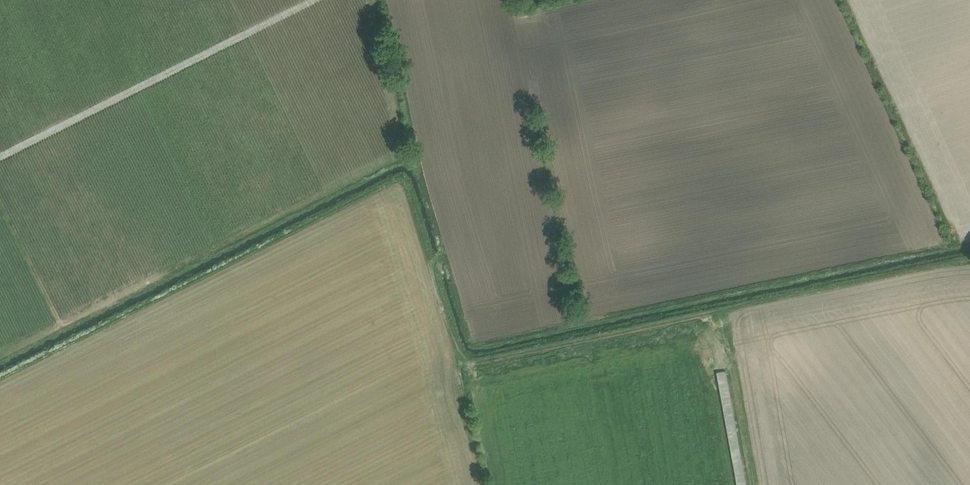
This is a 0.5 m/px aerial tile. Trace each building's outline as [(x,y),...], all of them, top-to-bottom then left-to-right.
[(610,369),(618,368),(617,359),(609,359),(610,369)] [(483,366),(485,376),(505,373),(503,362),(483,366)]
